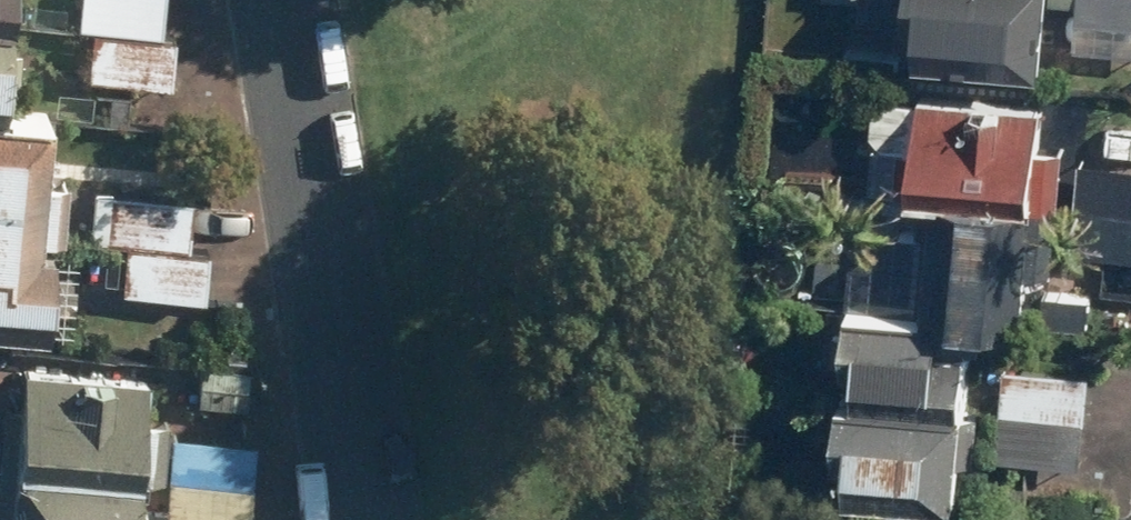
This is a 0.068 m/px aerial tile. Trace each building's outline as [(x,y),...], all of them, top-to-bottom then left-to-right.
[(91,16),(179,20),(180,0),(92,0),(91,16)] [(863,63),(1028,69),(1031,0),(866,0),(863,63)] [(1079,16),(1130,16),(1130,0),(1078,0),(1079,16)] [(0,6),(0,63),(36,64),(39,8),(0,6)] [(189,31),(98,26),(96,71),(186,76),(189,31)] [(924,196),(1026,202),(1031,106),(906,100),(902,195),(924,196)] [(60,326),(63,279),(43,277),(53,152),(0,148),(0,321),(60,326)] [(1073,160),(1067,256),(1130,260),(1130,164),(1073,160)] [(225,242),(204,240),(208,188),(125,182),(120,233),(136,235),(132,285),(221,292),(225,242)] [(1026,202),(924,196),(918,311),(917,328),(936,329),(1019,333),(1026,202)] [(823,400),(957,407),(960,352),(935,351),(936,329),(917,328),(918,311),(827,307),(823,400)] [(1088,367),(1002,363),(998,459),(1083,463),(1088,367)] [(35,366),(32,444),(150,447),(152,370),(35,366)] [(957,407),(823,400),(818,498),(952,505),(957,407)] [(268,433),(184,429),(180,512),(263,517),(268,433)] [(29,519),(156,519),(159,461),(32,455),(29,519)]
